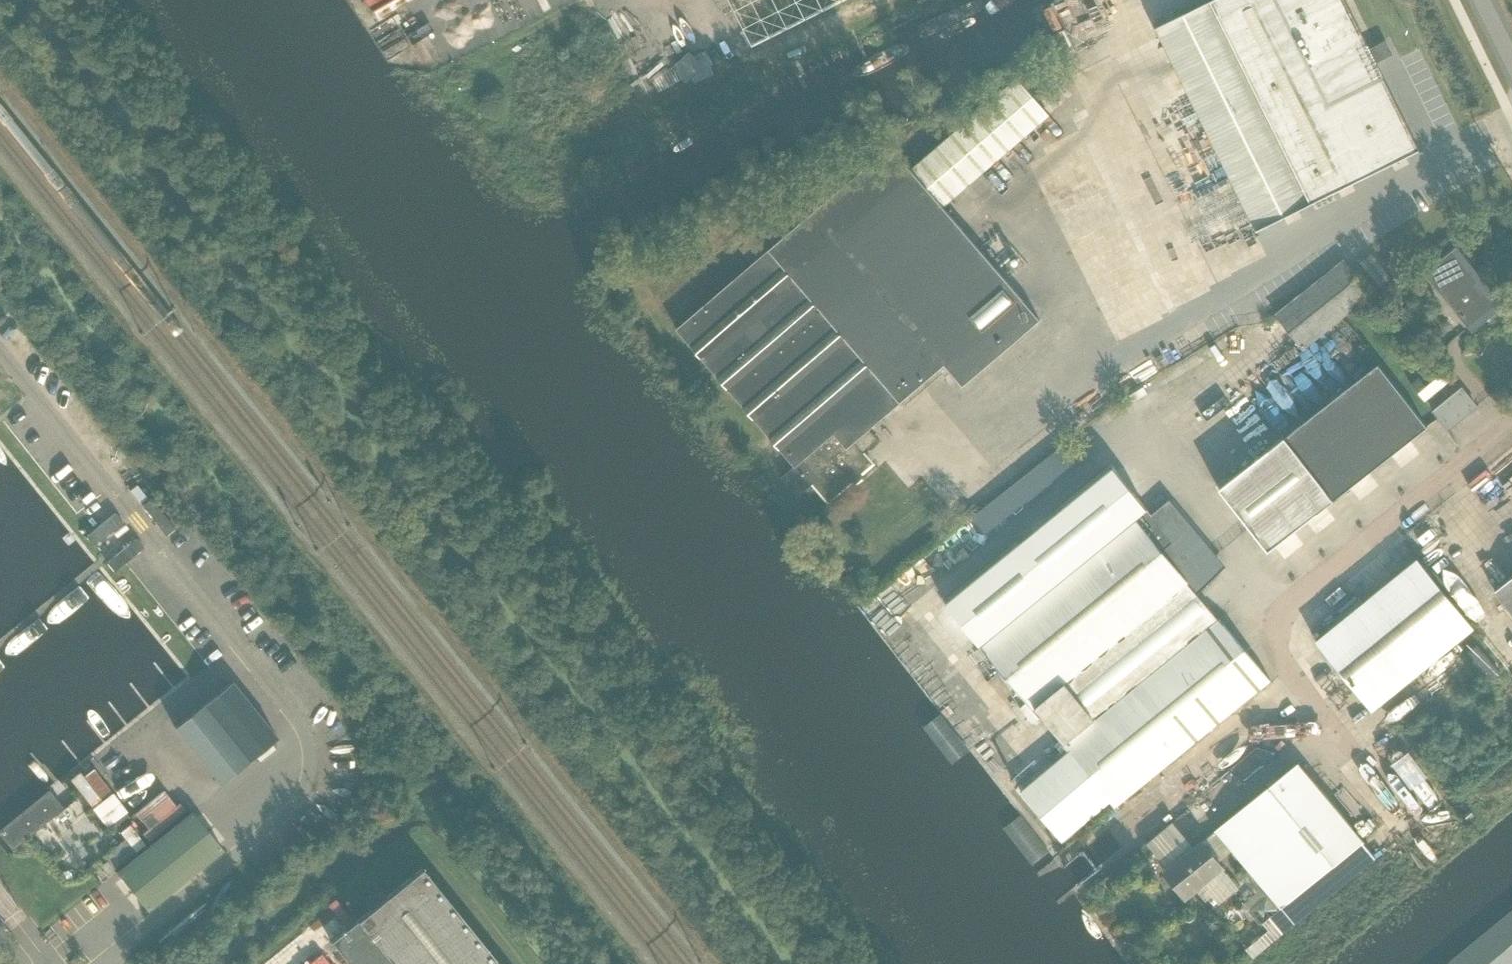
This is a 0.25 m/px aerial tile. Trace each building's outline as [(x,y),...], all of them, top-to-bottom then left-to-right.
[(1369,48),(1346,0),(1213,0),(1211,1),(1156,28),(1256,230),(1311,203),(1311,202),(1419,149),(1377,63),(1386,58),(1378,43),(1369,48)] [(753,264),(677,329),(790,460),(795,466),(783,477),(799,495),(813,483),(829,501),(873,463),(863,452),(878,438),(870,429),(901,402),(945,364),(963,385),(1040,319),(944,208),(1051,115),(1018,78),(910,171),(890,146),(769,251),(755,235),(740,249),(753,264)] [(1472,329),(1501,305),(1457,250),(1428,273),(1472,329)] [(1394,276),(1408,265),(1400,255),(1386,266),(1394,276)] [(1304,348),(1371,294),(1344,260),(1276,314),(1304,348)] [(1381,291),(1395,280),(1385,267),(1371,279),(1381,291)] [(1284,438),(1219,488),(1268,551),(1318,512),(1318,513),(1333,501),(1428,427),(1378,363),(1284,438)] [(1444,402),(1459,421),(1477,406),(1462,388),(1444,402)] [(1151,514),(1135,495),(1119,476),(1103,456),(936,591),(982,647),(981,647),(1033,708),(1034,707),(1065,744),(1064,745),(1116,806),(1271,680),(1219,619),(1218,620),(1188,583),(1189,582),(1188,581),(1218,556),(1170,499),(1151,514)] [(115,512),(86,536),(93,545),(123,521),(115,512)] [(1475,628),(1418,558),(1317,641),(1373,711),(1475,628)] [(1202,591),(1226,570),(1218,561),(1194,582),(1202,591)] [(1495,591),(1511,611),(1511,577),(1495,591)] [(204,705),(176,727),(222,783),(250,761),(278,738),(232,682),(204,705)] [(1260,924),(1282,908),(1295,924),(1376,858),(1363,841),(1297,764),(1217,831),(1265,888),(1247,903),(1246,908),(1260,923),(1260,924)] [(67,807),(51,787),(0,828),(0,846),(8,855),(67,807)] [(92,802),(107,821),(125,806),(110,787),(92,802)] [(114,831),(134,815),(126,806),(107,821),(114,831)] [(193,811),(117,872),(148,910),(223,849),(193,811)] [(125,841),(103,858),(113,870),(134,852),(125,841)] [(1225,868),(1204,843),(1166,874),(1188,900),(1225,868)] [(331,942),(349,963),(500,963),(422,868),(331,942)] [(1443,963),(1511,963),(1511,908),(1443,963)]
